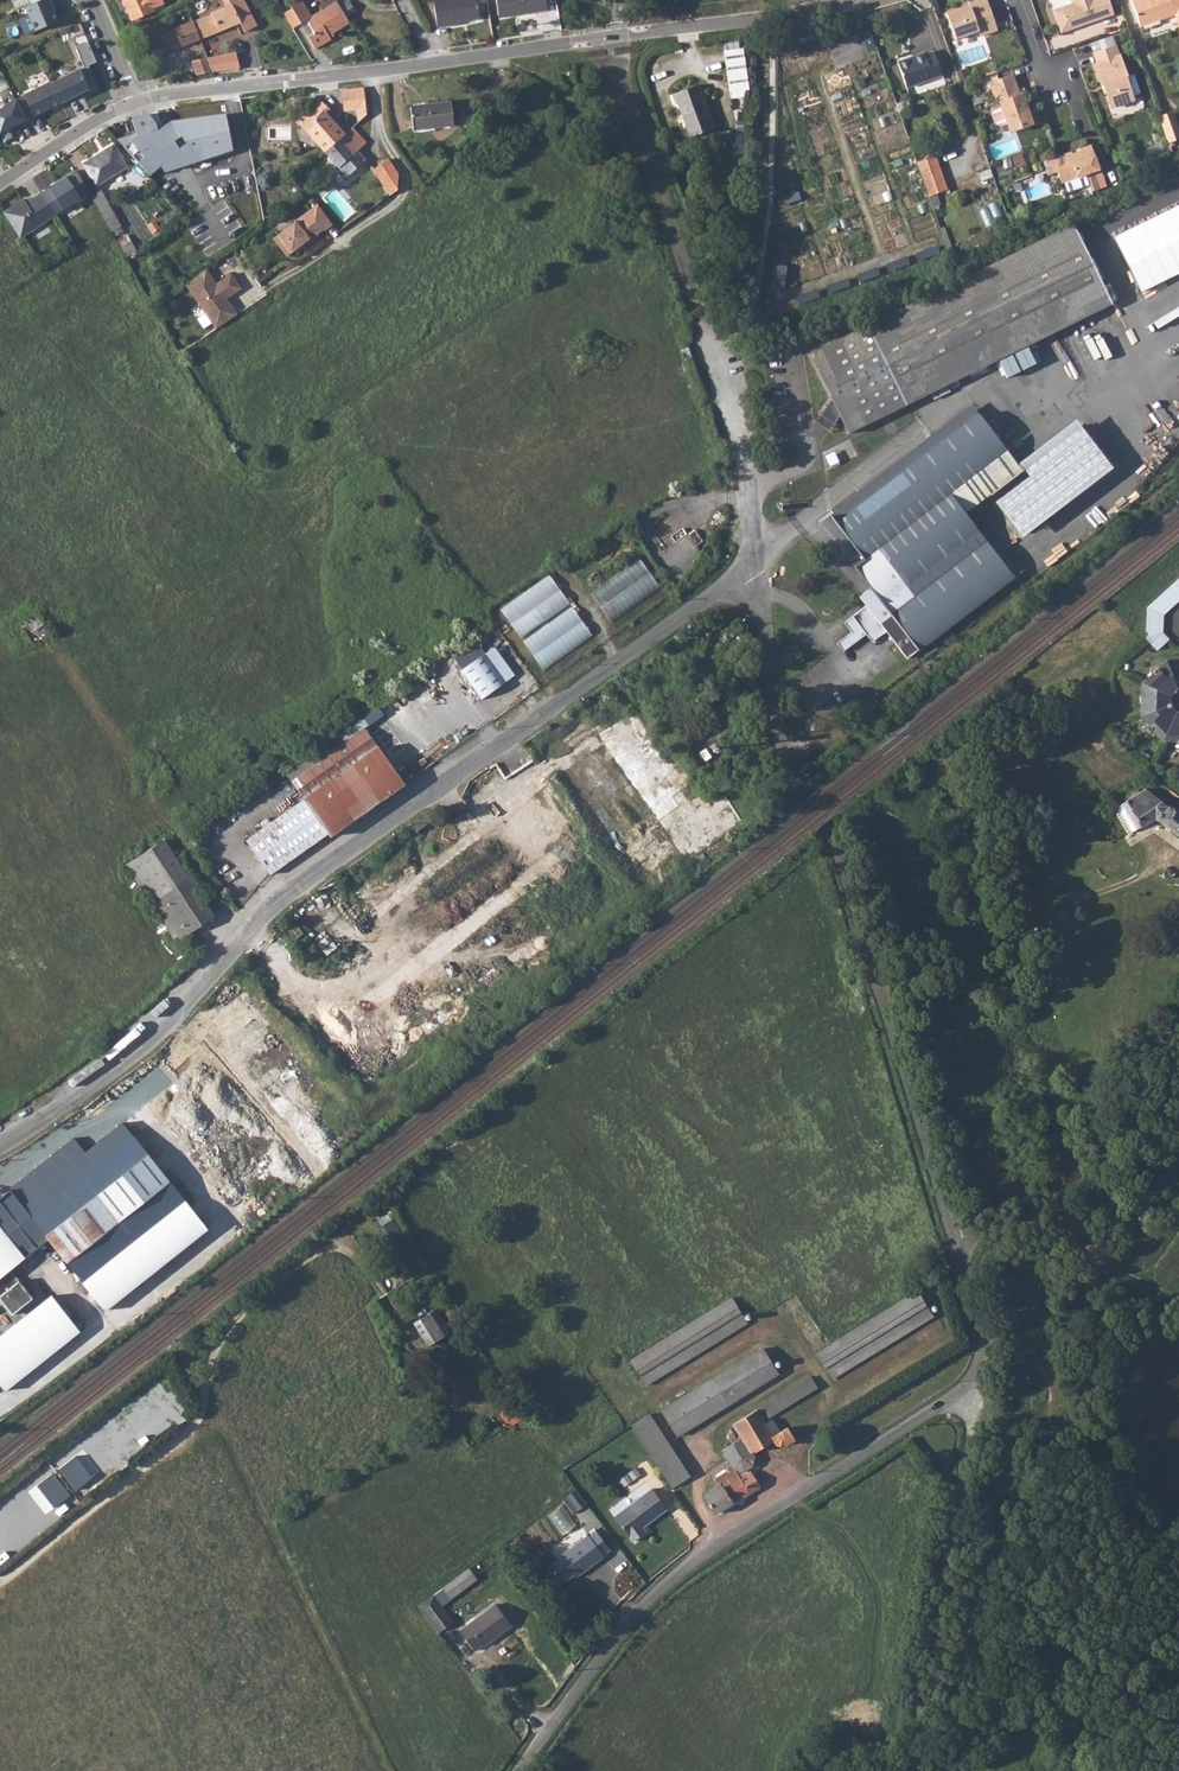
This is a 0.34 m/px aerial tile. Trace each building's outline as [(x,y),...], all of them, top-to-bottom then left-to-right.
[(52,0),(40,0),(32,3),(26,6),(36,30),(58,21),(52,6),(54,5),(52,0)] [(132,21),(154,11),(153,8),(149,0),(123,0),(132,21)] [(153,8),(164,4),(162,0),(149,0),(153,8)] [(193,21),(201,39),(235,25),(239,34),(256,26),(255,25),(243,0),(228,0),(230,3),(225,5),(210,12),(211,13),(193,21)] [(283,12),(292,27),(301,22),(316,47),(332,37),(330,34),(351,21),(338,0),(337,0),(314,14),(305,0),(296,0),(290,4),(291,7),(283,12)] [(436,26),(455,23),(455,21),(479,17),(476,0),(432,0),(436,26)] [(498,14),(520,10),(521,13),(546,8),(544,0),(495,0),(498,14)] [(995,30),(984,2),(981,0),(974,0),(966,3),(967,8),(959,11),(955,9),(943,14),(952,40),(976,32),(978,37),(995,30)] [(1059,32),(1079,25),(1078,22),(1096,15),(1097,18),(1112,13),(1107,0),(1069,0),(1070,2),(1051,9),(1059,32)] [(1139,26),(1173,13),(1178,27),(1178,0),(1130,0),(1139,26)] [(193,21),(193,20),(165,30),(164,28),(159,30),(160,32),(157,33),(165,53),(201,39),(193,21)] [(60,80),(52,84),(60,101),(71,95),(72,97),(89,89),(88,87),(96,83),(89,65),(97,61),(88,41),(76,46),(84,67),(59,79),(60,80)] [(1125,75),(1114,44),(1091,52),(1095,62),(1092,63),(1100,84),(1102,83),(1109,104),(1113,106),(1129,100),(1130,97),(1123,76),(1125,75)] [(742,48),(723,50),(728,91),(747,89),(742,48)] [(235,52),(213,56),(215,71),(237,67),(235,52)] [(922,53),(895,62),(904,88),(939,75),(932,52),(923,55),(922,53)] [(213,71),(207,57),(191,62),(196,74),(213,71)] [(1011,75),(987,84),(995,104),(998,103),(1007,130),(1031,122),(1027,111),(1023,109),(1025,104),(1021,94),(1018,95),(1011,75)] [(50,82),(24,95),(35,116),(61,103),(60,101),(52,84),(50,82)] [(697,84),(671,93),(674,103),(676,102),(681,116),(683,115),(690,135),(712,127),(697,84)] [(341,110),(353,108),(363,107),(361,87),(338,90),(341,110)] [(16,98),(5,104),(6,106),(0,109),(0,133),(5,143),(16,138),(11,128),(27,120),(16,98)] [(303,132),(323,155),(323,154),(343,135),(336,128),(334,129),(320,114),(323,110),(313,100),(294,123),(303,132)] [(449,103),(409,108),(412,132),(451,127),(449,103)] [(363,107),(353,108),(356,122),(364,114),(363,107)] [(1159,117),(1168,143),(1178,139),(1178,131),(1172,112),(1159,117)] [(356,122),(355,123),(367,137),(376,129),(364,114),(356,122)] [(146,116),(128,121),(133,136),(127,141),(140,157),(134,164),(147,177),(156,169),(161,173),(196,163),(184,144),(174,149),(170,143),(178,137),(168,122),(154,131),(146,116)] [(343,135),(323,154),(346,178),(364,162),(355,153),(365,144),(362,141),(367,137),(355,123),(343,135)] [(221,137),(200,141),(204,162),(237,155),(232,132),(220,134),(221,137)] [(1056,172),(1060,183),(1099,169),(1090,144),(1078,148),(1079,151),(1071,154),(1070,151),(1051,158),(1056,172)] [(111,146),(81,165),(95,187),(125,168),(111,146)] [(915,162),(928,197),(944,190),(932,156),(915,162)] [(1042,161),(1047,175),(1056,172),(1051,158),(1042,161)] [(389,163),(374,174),(391,198),(396,194),(399,178),(389,163)] [(42,187),(5,210),(22,237),(59,215),(42,187)] [(100,194),(90,199),(109,234),(120,228),(100,194)] [(330,226),(316,205),(307,212),(322,231),(323,232),(330,226)] [(1114,238),(1142,295),(1178,276),(1178,205),(1114,238)] [(307,212),(301,217),(315,236),(322,231),(307,212)] [(301,217),(271,240),(285,258),(298,248),(300,250),(317,237),(315,236),(301,217)] [(179,225),(157,240),(163,249),(185,234),(179,225)] [(848,436),(1111,304),(1071,225),(808,356),(832,402),(814,428),(826,437),(839,418),(848,436)] [(128,243),(119,248),(123,255),(131,250),(128,243)] [(135,254),(125,261),(129,269),(140,262),(135,254)] [(785,289),(787,264),(775,263),(773,288),(785,289)] [(214,285),(204,270),(184,286),(211,326),(232,312),(225,301),(240,291),(229,275),(214,285)] [(211,326),(214,331),(236,317),(232,312),(211,326)] [(681,350),(685,360),(692,357),(688,347),(681,350)] [(1009,554),(985,523),(978,529),(962,509),(950,493),(1005,450),(977,413),(911,465),(906,459),(895,467),(899,473),(866,499),(861,493),(830,518),(858,553),(849,560),(870,588),(859,597),(865,605),(843,622),(850,632),(836,643),(842,651),(866,634),(872,641),(886,631),(907,658),(1013,577),(1001,560),(1009,554)] [(1078,421),(1017,465),(986,489),(1023,535),(1114,465),(1078,421)] [(1005,450),(950,493),(962,509),(986,489),(1017,466),(1017,465),(1005,450)] [(593,591),(611,619),(662,587),(644,559),(593,591)] [(503,607),(522,637),(572,604),(552,575),(503,607)] [(1178,602),(1178,579),(1153,603),(1152,633),(1158,651),(1163,645),(1169,640),(1163,632),(1163,616),(1178,602)] [(545,669),(594,634),(574,606),(525,640),(545,669)] [(34,614),(18,624),(32,645),(48,634),(34,614)] [(485,654),(458,672),(478,700),(505,681),(485,654)] [(1167,661),(1143,683),(1170,696),(1177,689),(1167,661)] [(1143,683),(1142,715),(1170,705),(1170,696),(1143,683)] [(1170,705),(1142,715),(1164,740),(1177,713),(1170,705)] [(600,730),(685,862),(749,821),(728,789),(700,806),(636,707),(600,730)] [(1164,740),(1178,740),(1178,713),(1177,713),(1164,740)] [(303,800),(246,842),(270,875),(327,833),(329,836),(402,784),(363,730),(367,727),(362,720),(337,738),(342,744),(333,751),(330,746),(316,755),(320,760),(289,781),(303,800)] [(1125,800),(1141,826),(1154,818),(1178,836),(1178,814),(1142,788),(1141,786),(1132,791),(1134,795),(1125,800)] [(1125,800),(1113,808),(1128,833),(1141,826),(1125,800)] [(424,815),(409,826),(414,832),(429,821),(424,815)] [(162,841),(125,865),(180,949),(195,939),(191,932),(212,917),(162,841)] [(99,1096),(82,1111),(87,1117),(105,1103),(99,1096)] [(54,1250),(72,1271),(82,1282),(114,1257),(133,1288),(207,1229),(122,1123),(85,1152),(74,1139),(11,1189),(31,1214),(28,1217),(40,1231),(34,1237),(48,1255),(54,1250)] [(12,1315),(33,1298),(9,1270),(24,1258),(5,1235),(9,1232),(0,1221),(0,1301),(12,1315)] [(389,1221),(383,1224),(394,1241),(399,1238),(389,1221)] [(407,1245),(397,1251),(411,1275),(421,1269),(407,1245)] [(114,1257),(82,1282),(83,1284),(107,1312),(116,1305),(114,1303),(133,1288),(114,1257)] [(72,1271),(58,1282),(68,1293),(82,1282),(72,1271)] [(82,1282),(68,1293),(69,1295),(83,1284),(82,1282)] [(916,1290),(815,1352),(831,1378),(932,1316),(916,1290)] [(55,1303),(50,1296),(41,1303),(37,1298),(0,1328),(0,1348),(55,1303)] [(681,1327),(628,1358),(643,1384),(746,1323),(730,1297),(681,1327)] [(0,1348),(0,1386),(4,1390),(78,1330),(55,1303),(0,1348)] [(426,1317),(414,1325),(427,1344),(439,1337),(426,1317)] [(760,1348),(660,1410),(675,1437),(777,1374),(760,1348)] [(720,1450),(731,1469),(732,1469),(743,1472),(751,1468),(754,1457),(751,1451),(769,1440),(773,1445),(781,1448),(793,1440),(785,1427),(778,1432),(771,1421),(765,1425),(763,1422),(815,1389),(808,1379),(732,1426),(739,1438),(720,1450)] [(647,1415),(630,1426),(671,1488),(688,1478),(647,1415)] [(77,1455),(59,1468),(83,1497),(100,1484),(77,1455)] [(732,1469),(731,1469),(713,1479),(717,1486),(709,1491),(710,1493),(704,1497),(715,1514),(758,1487),(750,1474),(739,1481),(732,1469)] [(52,1473),(38,1485),(56,1507),(71,1495),(52,1473)] [(652,1491),(613,1520),(632,1544),(641,1538),(637,1532),(666,1509),(652,1491)] [(595,1533),(587,1539),(600,1556),(608,1550),(595,1533)] [(600,1556),(587,1539),(587,1538),(561,1557),(576,1576),(601,1557),(600,1556)] [(432,1596),(417,1606),(437,1632),(450,1622),(441,1609),(477,1582),(467,1569),(432,1596)] [(495,1606),(460,1632),(473,1651),(482,1645),(483,1647),(510,1628),(495,1606)]
